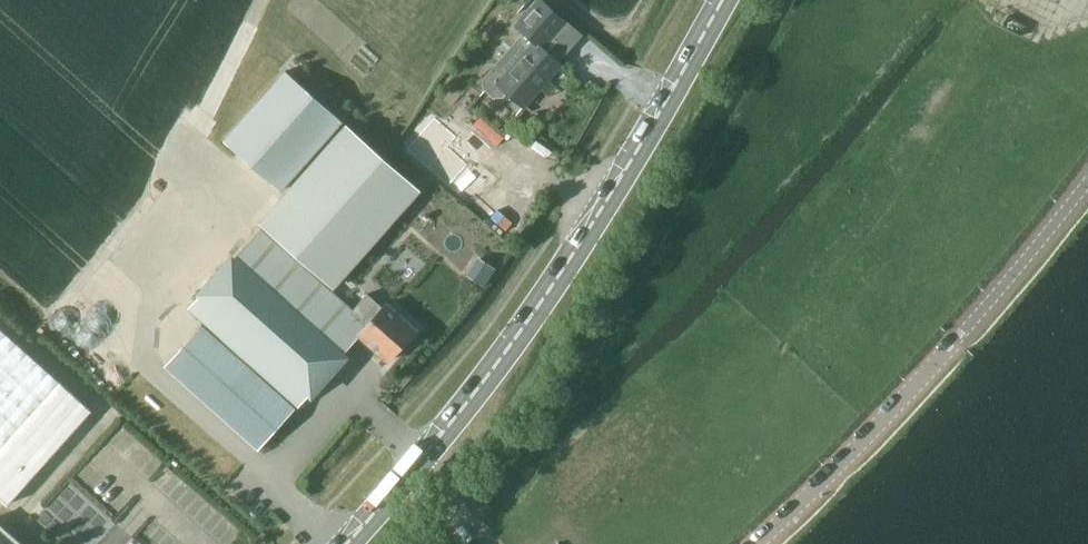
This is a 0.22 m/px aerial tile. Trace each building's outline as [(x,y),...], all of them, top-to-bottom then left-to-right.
[(495,70),(486,80),(487,90),(497,99),(506,98),(510,93),(526,107),(560,68),(543,53),(567,26),(540,3),(516,29),(524,37),(520,42),(520,52),(525,56),(510,74),(505,69),(495,70)] [(287,71),(224,141),(280,192),(343,122),(287,71)] [(425,114),(403,138),(474,204),(497,180),(425,114)] [(347,124),(259,222),(333,288),(421,190),(347,124)] [(390,363),(417,333),(387,306),(383,311),(366,295),(352,311),(261,228),(190,307),(299,406),(361,337),(390,363)] [(259,450),(296,407),(202,323),(164,365),(259,450)] [(10,506),(93,411),(0,330),(0,498),(10,506)] [(0,528),(0,543),(18,543),(0,528)]
